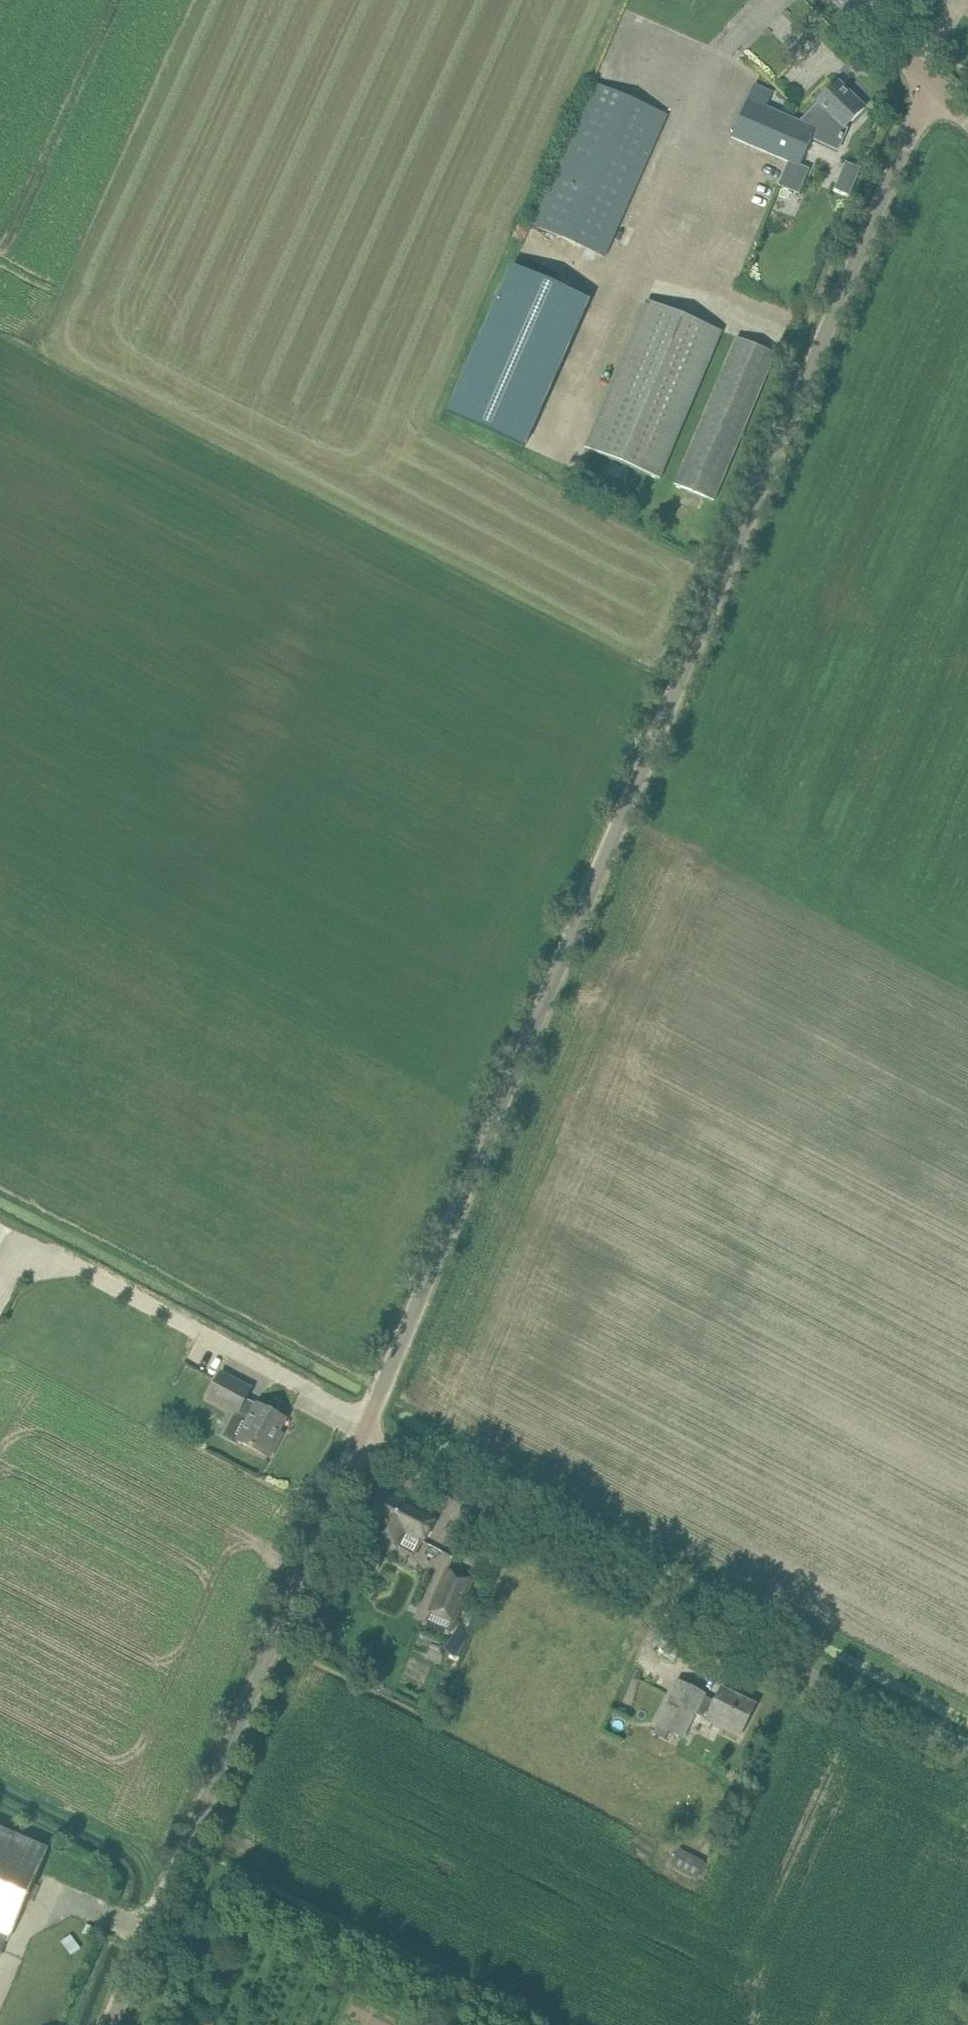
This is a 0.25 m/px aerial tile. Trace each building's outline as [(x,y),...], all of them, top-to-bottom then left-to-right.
[(531,224),(604,257),(666,115),(593,83),(531,224)] [(732,137),(799,165),(812,135),(836,145),(845,128),(865,108),(850,93),(848,95),(837,84),(799,122),(766,108),(772,93),(754,85),(732,137)] [(787,166),(779,184),(799,193),(807,175),(787,166)] [(513,265),(448,412),(525,446),(590,299),(513,265)] [(722,331),(648,300),(585,448),(660,479),(722,331)] [(776,353),(737,337),(675,485),(713,502),(776,353)] [(249,1418),(238,1441),(270,1457),(278,1441),(275,1439),(286,1418),(257,1403),(257,1404),(246,1398),(251,1389),(221,1372),(208,1397),(238,1414),(239,1413),(249,1418)] [(371,1529),(401,1545),(406,1533),(427,1544),(437,1518),(380,1488),(368,1511),(378,1516),(371,1529)] [(430,1613),(455,1625),(474,1579),(449,1567),(430,1613)] [(369,1678),(382,1679),(382,1663),(370,1663),(369,1678)] [(679,1707),(690,1687),(678,1681),(658,1723),(684,1736),(695,1716),(679,1707)] [(704,1694),(690,1687),(679,1707),(695,1716),(696,1713),(741,1734),(755,1704),(722,1688),(715,1701),(703,1695),(704,1694)] [(1,1953),(8,1936),(10,1937),(49,1846),(0,1825),(0,1953),(1,1953)] [(679,1845),(669,1865),(695,1878),(706,1858),(679,1845)]
